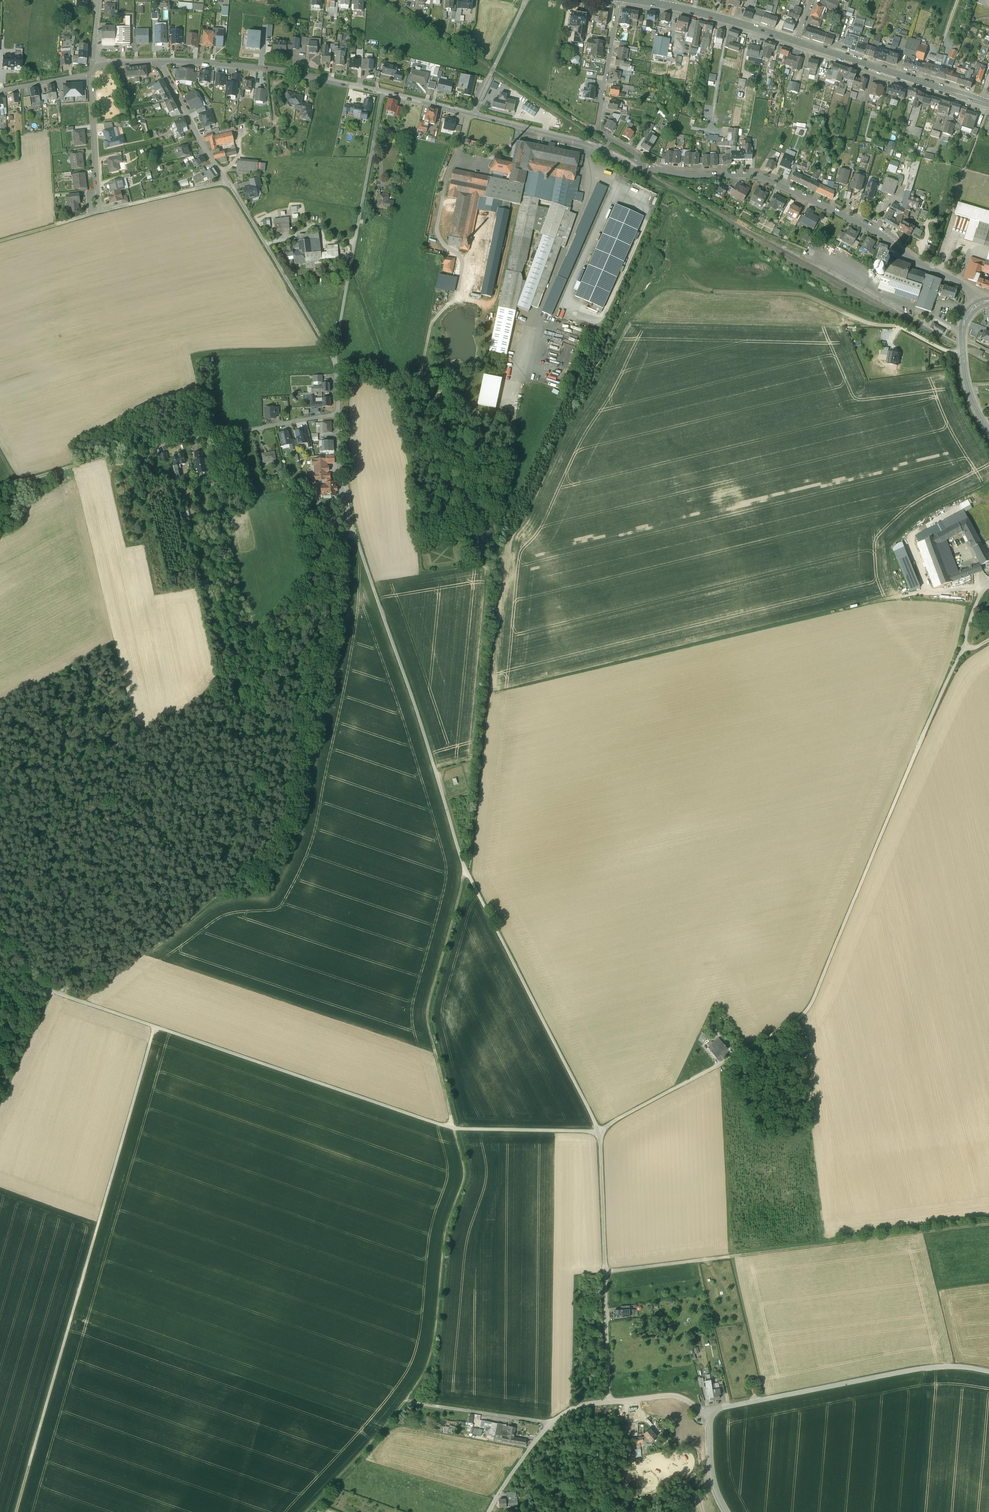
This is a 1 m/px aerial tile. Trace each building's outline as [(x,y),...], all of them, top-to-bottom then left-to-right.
[(78,0),(79,0),(79,7),(81,7),(82,8),(84,9),(85,8),(87,8),(88,0),(78,0)] [(327,2),(327,8),(330,8),(331,3),(335,3),(335,0),(327,0),(327,2)] [(459,9),(462,9),(472,10),(473,0),(459,0),(459,9)] [(788,2),(792,2),(791,6),(793,7),(795,8),(797,8),(799,2),(796,0),(789,0),(788,2)] [(833,0),(822,0),(821,3),(827,5),(826,8),(830,10),(835,11),(837,7),(834,6),(836,2),(833,0)] [(356,1),(355,1),(355,5),(354,10),(359,11),(360,12),(362,12),(363,10),(364,9),(363,8),(363,2),(356,1)] [(115,5),(106,4),(105,17),(114,18),(115,5)] [(819,6),(816,5),(813,12),(820,15),(820,14),(823,8),(819,6)] [(767,6),(765,15),(764,15),(761,24),(767,26),(771,14),(773,7),(767,6)] [(754,12),(746,9),(743,17),(752,20),(754,12)] [(632,12),(623,10),(621,19),(623,19),(623,20),(623,21),(622,22),(622,25),(629,26),(630,20),(632,12)] [(758,12),(754,11),(754,12),(752,20),(758,23),(760,17),(757,16),(758,12)] [(639,13),(632,12),(630,20),(629,26),(630,26),(630,27),(630,26),(636,28),(639,13)] [(655,13),(647,12),(646,21),(651,21),(655,21),(655,13)] [(586,15),(574,13),(573,16),(570,15),(568,26),(579,28),(578,34),(583,35),(586,15)] [(608,14),(599,13),(597,25),(606,27),(608,14)] [(670,15),(662,14),(661,22),(664,23),(668,24),(670,15)] [(774,15),(771,14),(767,26),(774,28),(777,19),(773,18),(774,15)] [(125,27),(116,27),(116,39),(116,45),(130,45),(130,16),(125,16),(125,27)] [(818,18),(811,16),(808,24),(819,27),(822,20),(818,18)] [(862,18),(857,16),(853,31),(861,33),(863,26),(865,19),(862,18)] [(696,22),(679,17),(675,32),(687,35),(687,38),(693,39),(696,22)] [(874,21),(865,19),(863,26),(872,29),(874,21)] [(786,21),(783,28),(793,31),(792,32),(793,32),(795,25),(793,25),(793,23),(790,22),(786,21)] [(701,23),(696,22),(693,39),(691,47),(696,48),(697,48),(700,28),(704,28),(704,24),(701,23)] [(166,26),(156,26),(156,44),(167,44),(166,31),(166,26)] [(116,27),(104,27),(104,31),(103,31),(103,39),(116,39),(116,27)] [(815,32),(805,28),(802,37),(812,41),(815,32)] [(224,30),(213,29),(213,33),(212,46),(223,47),(224,35),(224,30)] [(149,44),(148,30),(137,30),(137,31),(137,37),(137,44),(149,44)] [(724,31),(718,30),(716,39),(723,40),(724,31)] [(173,31),(173,35),(172,35),(173,44),(181,44),(181,37),(181,31),(173,31)] [(739,34),(729,31),(726,41),(730,43),(732,37),(737,39),(739,34)] [(213,33),(204,32),(204,36),(203,44),(204,44),(207,48),(210,45),(212,46),(213,33)] [(247,32),(246,49),(251,50),(255,50),(260,50),(261,33),(257,33),(257,32),(253,32),(252,32),(247,32)] [(822,34),(815,32),(812,41),(823,44),(826,35),(824,35),(822,34)] [(578,34),(575,34),(574,42),(582,43),(583,35),(578,34)] [(197,36),(192,35),(192,36),(188,35),(187,45),(195,46),(196,39),(197,36)] [(826,35),(823,44),(831,47),(833,41),(834,38),(833,38),(833,37),(828,36),(826,35)] [(851,48),(850,51),(855,52),(857,46),(859,38),(847,35),(845,41),(842,40),(841,43),(844,44),(843,45),(851,48)] [(878,37),(875,36),(872,43),(875,44),(874,47),(876,47),(878,48),(879,43),(881,38),(880,38),(878,37)] [(670,39),(655,37),(655,38),(652,55),(666,58),(670,39)] [(859,38),(857,46),(862,47),(863,45),(864,45),(866,39),(859,37),(859,38)] [(901,39),(895,37),(892,46),(898,48),(901,39)] [(921,42),(909,38),(904,55),(912,57),(916,59),(919,47),(921,42)] [(299,40),(292,39),(292,43),(291,48),(291,49),(299,50),(299,40)] [(321,40),(310,39),(309,46),(309,54),(317,54),(317,50),(318,50),(318,46),(320,46),(321,40)] [(864,45),(863,45),(862,47),(857,46),(855,52),(864,55),(866,47),(869,40),(866,39),(864,45)] [(601,42),(589,40),(587,49),(592,50),(591,54),(596,55),(596,56),(601,57),(602,48),(600,47),(601,42)] [(292,43),(275,42),(274,51),(279,52),(280,52),(282,52),(286,52),(286,48),(291,48),(292,43)] [(775,46),(764,42),(763,47),(764,47),(774,50),(775,46)] [(730,44),(726,43),(725,48),(738,52),(740,47),(730,44)] [(758,48),(748,46),(746,57),(761,60),(762,56),(763,52),(757,51),(758,48)] [(774,50),(764,47),(763,52),(762,56),(769,58),(770,54),(773,52),(774,50)] [(875,49),(870,48),(867,57),(874,59),(877,49),(878,48),(876,47),(875,49)] [(925,49),(919,47),(916,59),(924,61),(927,50),(925,49)] [(627,49),(619,48),(617,58),(616,57),(615,66),(627,68),(628,68),(628,66),(630,60),(632,60),(632,57),(627,56),(627,53),(630,54),(631,50),(629,50),(627,49)] [(790,51),(782,48),(780,55),(787,58),(788,56),(789,56),(790,54),(789,54),(790,51)] [(15,57),(3,56),(2,67),(14,68),(14,67),(16,67),(16,69),(21,69),(23,50),(15,49),(15,57)] [(880,50),(877,49),(874,59),(886,63),(890,53),(885,51),(880,50)] [(949,58),(951,59),(955,61),(956,57),(957,54),(958,53),(952,50),(949,58)] [(88,52),(80,51),(79,58),(87,59),(88,52)] [(338,52),(337,52),(337,56),(336,65),(344,66),(345,53),(338,52)] [(900,56),(890,53),(886,63),(895,65),(895,64),(897,65),(900,56)] [(327,54),(323,54),(322,62),(330,63),(331,58),(331,54),(327,54)] [(935,62),(934,67),(940,69),(944,56),(944,57),(937,55),(935,62)] [(579,64),(579,57),(572,56),(571,63),(579,64)] [(802,61),(788,56),(787,58),(785,65),(794,68),(793,70),(798,72),(802,61)] [(949,58),(944,56),(940,69),(943,70),(944,70),(944,69),(946,69),(946,71),(948,71),(950,66),(949,66),(951,59),(949,58)] [(62,58),(61,58),(61,66),(69,65),(69,57),(62,58)] [(912,57),(910,62),(906,61),(906,62),(905,62),(904,64),(905,65),(904,68),(912,71),(914,64),(916,59),(912,57)] [(350,60),(350,68),(358,69),(359,61),(355,60),(350,60)] [(373,61),(365,60),(365,63),(365,69),(365,70),(372,70),(373,61)] [(813,62),(808,61),(806,69),(810,70),(809,76),(814,77),(816,72),(818,63),(813,62)] [(926,67),(914,64),(912,71),(931,76),(934,67),(928,65),(927,65),(926,67)] [(397,67),(386,65),(385,69),(384,69),(383,74),(395,77),(396,72),(397,71),(397,70),(397,67)] [(840,67),(833,65),(830,72),(830,73),(837,75),(840,67)] [(982,66),(980,71),(979,74),(977,82),(981,83),(986,67),(982,66)] [(146,67),(126,70),(127,78),(135,78),(139,77),(147,76),(146,67)] [(844,69),(840,67),(837,75),(835,81),(833,87),(836,88),(838,89),(838,88),(839,86),(841,79),(844,69)] [(940,69),(934,67),(931,76),(937,78),(940,69)] [(957,76),(953,75),(954,73),(950,72),(949,72),(948,75),(951,76),(949,82),(957,84),(959,77),(961,72),(962,68),(958,67),(957,71),(958,71),(957,76)] [(827,71),(820,69),(818,76),(825,78),(827,71)] [(856,73),(844,69),(841,79),(844,80),(848,82),(848,81),(853,82),(854,79),(856,73)] [(944,69),(944,70),(943,70),(940,79),(946,81),(948,75),(949,72),(948,71),(946,71),(946,69),(944,69)] [(428,74),(412,70),(409,80),(426,85),(428,74)] [(211,72),(200,71),(200,73),(200,79),(199,82),(210,83),(210,82),(211,73),(211,72)] [(837,75),(830,73),(830,72),(827,71),(825,78),(835,81),(837,75)] [(403,73),(396,72),(395,77),(394,80),(401,82),(403,73)] [(621,73),(614,72),(612,80),(619,81),(620,76),(621,73)] [(474,78),(461,75),(458,87),(466,89),(464,95),(471,96),(474,82),(473,81),(474,78)] [(962,78),(959,77),(957,84),(965,87),(967,79),(964,78),(962,78)] [(252,80),(244,79),(243,90),(251,91),(252,80)] [(441,80),(440,79),(437,90),(443,91),(443,92),(450,94),(453,83),(441,80)] [(867,81),(861,79),(860,81),(854,79),(853,82),(853,83),(852,87),(864,91),(867,81)] [(970,80),(967,79),(965,87),(971,89),(974,81),(970,80)] [(436,83),(429,81),(428,88),(434,90),(436,83)] [(154,86),(157,93),(166,88),(163,82),(154,86)] [(237,83),(230,83),(229,92),(228,94),(229,96),(236,96),(237,83)] [(791,92),(798,94),(800,85),(793,84),(791,92)] [(882,88),(878,87),(878,86),(873,84),(870,97),(871,100),(877,101),(879,99),(880,96),(882,88)] [(53,85),(47,86),(49,94),(46,95),(47,100),(50,99),(53,99),(52,94),(55,93),(54,90),(55,89),(55,86),(54,87),(53,85)] [(65,98),(73,98),(73,85),(63,86),(64,92),(64,98),(65,98)] [(82,97),(82,91),(82,85),(73,85),(73,98),(82,97)] [(586,95),(585,99),(594,100),(595,94),(594,93),(595,89),(594,88),(594,87),(587,86),(587,89),(585,89),(584,95),(586,95)] [(620,88),(611,87),(610,95),(619,97),(619,96),(625,97),(625,95),(625,93),(619,92),(620,88)] [(899,88),(895,87),(894,89),(890,88),(888,95),(896,97),(899,88)] [(37,88),(30,89),(32,103),(36,103),(35,97),(39,96),(38,94),(40,94),(39,90),(38,91),(37,88)] [(157,93),(156,93),(158,95),(157,96),(156,95),(154,95),(156,99),(161,96),(169,93),(166,88),(157,93)] [(843,96),(845,90),(838,88),(838,89),(836,88),(835,94),(843,96)] [(903,90),(899,88),(896,97),(905,100),(907,93),(903,91),(903,90)] [(264,90),(257,89),(256,101),(264,102),(264,96),(265,90),(264,90)] [(918,92),(910,89),(907,99),(912,101),(913,98),(916,99),(918,93),(918,92)] [(682,93),(674,92),(673,100),(678,101),(678,104),(680,104),(682,93)] [(169,93),(161,96),(163,99),(164,101),(171,98),(169,93)] [(189,96),(185,98),(188,104),(199,98),(196,93),(189,96)] [(294,94),(288,93),(286,104),(290,104),(295,105),(296,104),(300,105),(300,104),(301,100),(301,101),(302,97),(294,96),(294,94)] [(516,102),(507,100),(506,100),(507,95),(500,93),(499,100),(499,101),(507,103),(505,111),(513,113),(516,102)] [(922,94),(918,93),(916,99),(915,101),(916,101),(916,102),(918,103),(921,104),(921,103),(923,104),(925,96),(922,95),(922,94)] [(17,94),(8,96),(10,104),(18,103),(17,94)] [(932,98),(925,96),(923,104),(930,106),(932,98)] [(171,98),(164,101),(165,104),(164,104),(165,106),(164,107),(165,109),(167,108),(175,104),(171,98)] [(199,98),(188,104),(191,109),(195,108),(202,104),(199,98)] [(941,101),(932,98),(930,106),(936,107),(936,105),(940,106),(941,101)] [(372,103),(373,102),(367,101),(365,100),(363,108),(364,108),(363,110),(368,111),(368,112),(371,112),(372,103)] [(397,102),(389,100),(386,111),(395,113),(396,107),(397,102)] [(499,101),(494,100),(492,108),(496,109),(499,109),(505,111),(507,103),(499,101)] [(616,101),(614,100),(614,102),(610,101),(609,105),(608,106),(608,108),(609,109),(608,110),(617,111),(621,112),(621,110),(621,109),(617,108),(618,103),(616,102),(616,101)] [(953,105),(941,101),(940,106),(937,114),(948,118),(948,117),(953,105)] [(522,109),(534,116),(538,110),(526,103),(522,109)] [(175,104),(167,108),(170,114),(173,112),(173,113),(174,112),(178,110),(175,104)] [(311,105),(307,105),(306,110),(302,110),(301,115),(307,116),(307,120),(311,120),(312,111),(310,111),(311,105)] [(363,108),(355,106),(355,105),(352,105),(351,107),(348,106),(347,111),(347,112),(354,113),(354,117),(361,118),(361,115),(362,115),(363,110),(364,108),(363,108)] [(961,107),(953,105),(948,117),(953,119),(956,112),(960,113),(961,108),(961,107)] [(396,107),(395,113),(394,116),(400,117),(402,108),(396,107)] [(968,110),(961,108),(960,113),(955,126),(954,130),(960,132),(965,119),(967,112),(968,110)] [(438,111),(428,109),(426,118),(430,118),(431,119),(436,120),(436,119),(438,119),(438,115),(437,115),(438,111)] [(215,124),(210,111),(199,114),(201,119),(202,119),(205,127),(215,124)] [(978,115),(967,112),(965,119),(974,122),(975,122),(975,123),(976,122),(975,122),(978,115)] [(658,115),(653,124),(657,126),(662,118),(658,115)] [(657,127),(663,129),(668,120),(662,117),(657,127)] [(456,121),(446,118),(445,122),(446,124),(445,125),(444,129),(453,131),(456,121)] [(184,119),(181,120),(180,120),(180,121),(175,122),(177,128),(178,130),(187,127),(184,119)] [(974,122),(965,119),(962,125),(972,128),(974,122)] [(425,122),(419,121),(417,129),(427,132),(428,126),(424,125),(425,122)] [(612,122),(608,121),(604,128),(612,132),(614,129),(615,127),(616,125),(612,122)] [(629,123),(622,136),(629,140),(631,137),(632,135),(634,133),(630,131),(633,125),(629,123)] [(955,126),(947,123),(943,134),(951,137),(954,130),(955,126)] [(972,128),(962,125),(961,131),(971,134),(973,128),(972,128)] [(234,127),(221,131),(214,133),(215,137),(232,133),(235,133),(234,127)] [(923,130),(916,128),(914,137),(920,139),(923,130)] [(979,130),(973,128),(971,134),(976,136),(979,130)] [(114,134),(113,134),(112,129),(105,130),(104,131),(106,140),(104,141),(106,148),(125,144),(123,136),(116,138),(114,134)] [(648,129),(643,137),(646,138),(646,139),(649,134),(651,131),(648,129)] [(738,130),(729,129),(728,133),(732,134),(731,142),(730,142),(730,147),(731,147),(735,147),(735,143),(737,143),(738,130)] [(84,131),(73,132),(74,139),(75,139),(76,146),(86,145),(84,131)] [(941,133),(932,131),(931,136),(939,139),(941,133)] [(232,133),(215,137),(217,146),(234,142),(232,133)] [(214,138),(213,134),(204,137),(205,141),(210,139),(210,140),(210,143),(211,143),(212,151),(213,151),(217,150),(214,138)] [(649,134),(646,139),(646,138),(644,140),(649,143),(653,137),(649,134)] [(653,137),(649,143),(644,140),(643,143),(642,145),(643,146),(641,149),(649,153),(656,140),(656,139),(653,137)] [(532,145),(518,142),(516,151),(513,164),(511,173),(509,182),(524,185),(527,172),(532,145)] [(548,148),(532,145),(527,172),(574,181),(575,176),(576,172),(577,168),(579,155),(554,149),(548,148)] [(187,146),(174,150),(176,154),(179,153),(180,157),(185,156),(190,154),(187,146)] [(887,146),(884,155),(891,157),(894,148),(887,146)] [(735,147),(731,147),(731,156),(731,160),(736,160),(736,161),(740,161),(740,160),(744,160),(745,149),(745,147),(742,147),(742,150),(740,150),(740,153),(735,153),(735,148),(735,147)] [(219,153),(218,149),(217,150),(213,151),(214,160),(219,158),(221,163),(227,162),(226,157),(225,152),(219,153)] [(750,149),(745,149),(744,160),(752,160),(752,150),(750,150),(750,149)] [(780,154),(771,150),(769,154),(774,157),(778,159),(779,157),(778,157),(780,154)] [(78,154),(70,155),(72,169),(84,168),(83,159),(82,154),(78,154)] [(726,158),(722,158),(723,165),(731,164),(731,156),(731,154),(726,155),(726,158)] [(793,158),(785,154),(780,165),(784,167),(785,167),(788,169),(793,158)] [(863,154),(860,163),(867,165),(869,157),(866,156),(866,155),(863,154)] [(115,158),(108,160),(109,166),(108,166),(110,172),(119,170),(117,163),(122,162),(121,157),(121,156),(115,158)] [(196,161),(196,162),(192,165),(194,168),(196,167),(198,165),(199,166),(206,162),(202,157),(196,161)] [(778,159),(774,157),(772,161),(769,160),(765,168),(772,171),(773,168),(775,169),(776,167),(775,166),(778,159)] [(912,161),(908,181),(914,183),(922,158),(917,157),(916,161),(912,161)] [(513,164),(494,160),(491,170),(505,173),(505,171),(511,173),(513,164)] [(258,163),(237,161),(237,169),(243,170),(250,170),(258,171),(258,163)] [(899,164),(891,161),(887,171),(896,174),(899,164)] [(62,163),(54,164),(55,172),(62,172),(62,163)] [(213,167),(207,172),(206,170),(200,172),(202,175),(204,182),(211,179),(212,180),(218,176),(213,167)] [(850,171),(840,169),(838,179),(837,179),(836,182),(846,185),(850,171)] [(509,182),(453,170),(449,190),(480,197),(501,201),(511,203),(520,205),(522,196),(524,185),(509,182)] [(574,181),(527,172),(524,185),(522,196),(552,202),(567,208),(569,208),(571,200),(581,202),(583,193),(577,192),(580,177),(575,176),(574,181)] [(802,177),(794,173),(790,180),(799,184),(802,177)] [(85,174),(73,175),(73,182),(75,182),(76,189),(81,188),(86,188),(86,187),(85,174)] [(202,175),(194,177),(195,181),(196,180),(197,184),(204,182),(202,175)] [(864,177),(856,175),(854,181),(853,182),(852,188),(860,191),(864,177)] [(811,181),(802,177),(799,184),(807,188),(811,181)] [(898,182),(887,177),(882,188),(886,189),(885,192),(888,193),(888,194),(891,196),(893,192),(894,193),(897,185),(898,182)] [(259,178),(250,180),(252,187),(255,186),(255,187),(261,185),(259,178)] [(122,180),(109,183),(111,193),(119,191),(125,189),(122,180)] [(819,185),(811,181),(807,188),(816,192),(819,185)] [(914,183),(908,181),(905,189),(906,190),(911,191),(914,183)] [(598,183),(557,276),(567,280),(608,187),(598,183)] [(749,189),(738,183),(734,190),(731,196),(742,202),(749,189)] [(876,185),(869,183),(868,186),(867,185),(865,190),(867,190),(866,194),(865,196),(873,198),(876,185)] [(728,189),(720,185),(716,193),(723,198),(726,192),(728,189)] [(832,191),(827,188),(827,187),(824,185),(823,187),(819,185),(816,192),(832,200),(834,191),(832,191)] [(252,187),(244,189),(246,199),(253,198),(253,197),(253,196),(257,195),(255,187),(255,186),(252,187)] [(768,194),(757,188),(750,201),(761,206),(768,194)] [(480,197),(449,190),(448,197),(457,199),(454,212),(452,222),(449,237),(462,240),(470,206),(478,207),(480,197)] [(906,190),(903,198),(904,198),(902,204),(901,208),(905,210),(910,197),(911,191),(906,190)] [(111,193),(108,194),(111,203),(121,201),(121,200),(121,199),(119,191),(111,193)] [(388,195),(383,194),(382,195),(379,195),(377,208),(392,210),(394,202),(388,201),(388,196),(388,195)] [(79,195),(67,196),(68,204),(70,204),(71,213),(79,212),(78,203),(80,203),(80,201),(79,195)] [(786,202),(778,197),(775,195),(770,204),(768,207),(773,209),(775,206),(781,210),(786,202)] [(552,202),(522,196),(520,205),(507,265),(507,271),(521,274),(527,255),(531,239),(533,230),(538,205),(550,208),(552,202)] [(501,201),(480,197),(478,207),(470,206),(462,240),(460,249),(473,252),(471,264),(476,265),(474,275),(478,276),(474,294),(481,295),(501,201)] [(910,197),(905,210),(904,216),(907,217),(911,207),(913,198),(910,197)] [(920,200),(913,198),(911,207),(917,209),(920,200)] [(790,200),(786,208),(789,210),(792,205),(794,202),(790,200)] [(481,295),(491,297),(509,211),(511,203),(501,201),(481,295)] [(567,208),(552,202),(550,208),(542,229),(541,229),(540,232),(537,242),(536,242),(533,250),(537,251),(526,282),(517,305),(516,307),(529,312),(531,306),(536,292),(538,285),(545,287),(553,265),(546,262),(561,222),(568,225),(572,213),(566,211),(567,208)] [(896,220),(892,218),(894,213),(896,213),(899,207),(892,204),(883,221),(899,230),(901,226),(903,222),(902,221),(901,222),(897,219),(896,220)] [(550,208),(538,205),(533,230),(540,232),(541,229),(542,229),(550,208)] [(643,217),(616,205),(581,283),(577,291),(575,296),(593,304),(603,309),(643,217)] [(792,205),(789,210),(786,215),(795,220),(798,215),(801,209),(792,205)] [(958,205),(955,215),(979,222),(988,224),(988,214),(958,205)] [(901,208),(899,207),(896,213),(898,214),(897,215),(898,216),(897,219),(901,222),(902,221),(903,216),(904,216),(905,210),(901,208)] [(819,219),(811,215),(813,212),(808,209),(803,218),(800,223),(801,223),(813,229),(819,219)] [(922,209),(919,218),(925,220),(929,211),(922,209)] [(568,225),(561,222),(546,262),(553,265),(560,246),(565,248),(576,215),(572,213),(568,225)] [(899,230),(902,232),(907,222),(907,217),(904,216),(903,216),(902,221),(903,222),(901,226),(899,230)] [(911,224),(907,222),(902,232),(905,234),(910,236),(911,233),(915,227),(910,225),(911,224)] [(979,222),(973,242),(984,246),(988,232),(988,229),(988,224),(979,222)] [(289,224),(275,226),(276,234),(290,232),(289,224)] [(922,232),(915,227),(911,233),(913,234),(913,233),(919,236),(922,232)] [(859,233),(849,228),(845,234),(842,240),(852,246),(855,241),(859,233)] [(298,234),(299,241),(309,240),(319,239),(319,231),(298,234)] [(845,234),(840,232),(837,238),(842,240),(845,234)] [(871,240),(867,238),(862,248),(869,252),(869,253),(875,257),(876,251),(872,248),(875,242),(871,240)] [(319,239),(309,240),(311,253),(321,252),(319,239)] [(309,240),(299,241),(300,247),(300,250),(303,250),(304,254),(311,253),(309,240)] [(855,241),(852,246),(851,248),(855,250),(859,243),(855,241)] [(291,242),(286,243),(288,251),(284,251),(285,257),(293,256),(294,256),(293,252),(292,248),(291,242)] [(888,247),(878,243),(876,251),(875,257),(874,262),(870,273),(882,277),(885,278),(886,274),(891,259),(891,258),(892,254),(886,252),(888,247)] [(321,252),(311,253),(304,254),(303,250),(300,250),(293,252),(294,256),(293,256),(295,264),(305,262),(315,261),(320,260),(322,260),(321,259),(321,252)] [(338,257),(338,250),(327,250),(328,251),(321,252),(321,259),(338,257)] [(455,259),(442,256),(441,263),(444,264),(443,271),(452,273),(455,259)] [(926,274),(910,268),(911,265),(891,258),(891,259),(886,274),(923,286),(926,275),(926,274)] [(986,263),(976,259),(974,264),(983,267),(984,268),(986,263)] [(969,262),(964,278),(968,280),(974,264),(969,262)] [(974,264),(968,280),(977,283),(978,283),(978,281),(979,278),(982,270),(983,267),(974,264)] [(507,271),(506,271),(489,351),(495,352),(494,356),(500,358),(501,354),(506,355),(516,307),(517,305),(526,282),(522,281),(522,279),(521,274),(507,271)] [(923,286),(886,274),(885,278),(882,277),(878,289),(918,302),(923,286)] [(457,278),(439,275),(436,288),(455,291),(457,278)] [(918,302),(916,307),(932,312),(938,294),(940,286),(942,280),(926,275),(923,286),(918,302)] [(551,316),(567,280),(557,276),(542,311),(551,316)] [(545,287),(538,285),(536,292),(542,295),(545,287)] [(957,291),(944,287),(940,286),(938,294),(942,295),(942,296),(954,300),(957,291)] [(537,309),(542,295),(536,292),(531,306),(537,309)] [(944,330),(933,324),(931,328),(942,334),(944,330)] [(900,354),(891,352),(890,356),(888,356),(886,363),(898,366),(900,354)] [(502,379),(484,375),(478,405),(496,408),(502,379)] [(322,383),(322,387),(313,388),(312,388),(312,392),(317,392),(322,392),(330,392),(330,383),(322,383)] [(330,398),(322,398),(322,402),(315,402),(315,395),(312,395),(310,395),(311,400),(311,407),(331,406),(330,398)] [(275,408),(269,408),(269,410),(265,410),(265,419),(275,418),(275,415),(275,408)] [(331,422),(323,422),(323,423),(323,433),(331,433),(331,422)] [(304,430),(295,432),(297,439),(298,445),(307,443),(307,439),(304,430)] [(287,432),(284,433),(283,432),(279,433),(282,445),(286,444),(286,445),(289,445),(291,444),(290,440),(289,436),(288,437),(287,432)] [(323,441),(323,451),(333,451),(333,441),(323,441)] [(202,452),(195,453),(196,457),(196,461),(203,460),(203,459),(202,452)] [(274,452),(262,454),(264,462),(275,460),(274,452)] [(166,453),(160,454),(161,461),(168,459),(166,453)] [(178,457),(172,458),(175,473),(179,472),(177,465),(180,465),(180,463),(185,462),(183,453),(178,454),(178,457)] [(203,460),(196,461),(194,461),(197,474),(208,472),(206,464),(207,463),(208,462),(207,460),(206,459),(205,459),(203,459),(203,460)] [(326,459),(313,460),(313,465),(314,465),(315,474),(314,474),(314,481),(320,479),(320,480),(324,479),(330,479),(330,473),(327,473),(327,464),(327,459),(326,459)] [(331,483),(326,483),(326,486),(327,494),(331,494),(331,496),(335,495),(335,488),(335,483),(331,483)] [(968,500),(960,504),(962,508),(970,504),(968,500)] [(915,537),(918,543),(925,540),(934,536),(938,535),(937,535),(946,530),(954,526),(959,523),(968,518),(964,510),(915,537)] [(976,534),(968,518),(959,523),(963,531),(964,530),(968,538),(976,534)] [(959,523),(954,526),(958,533),(963,531),(959,523)] [(946,530),(937,535),(938,535),(941,542),(946,540),(958,533),(954,526),(946,530)] [(976,534),(968,538),(973,547),(981,543),(976,534)] [(934,536),(925,540),(931,556),(940,553),(937,544),(934,536)] [(931,556),(925,540),(918,543),(924,559),(931,556)] [(941,542),(937,544),(940,553),(942,556),(949,576),(957,573),(959,572),(946,540),(941,542)] [(973,547),(977,555),(976,555),(981,564),(982,565),(988,561),(988,558),(981,543),(973,547)] [(904,547),(894,551),(911,591),(921,588),(904,547)] [(942,556),(932,560),(938,576),(942,585),(951,582),(949,576),(942,556)] [(932,559),(925,562),(932,579),(938,576),(932,560),(932,559)] [(981,564),(975,566),(978,572),(984,569),(982,565),(981,564)] [(975,566),(968,569),(970,575),(978,572),(975,566)] [(959,572),(957,573),(959,579),(970,575),(968,569),(959,572)] [(957,573),(949,576),(951,582),(959,579),(957,573)] [(938,576),(932,579),(935,588),(942,585),(938,576)] [(711,1051),(722,1042),(719,1038),(708,1048),(711,1051)] [(728,1049),(722,1042),(711,1051),(716,1058),(728,1049)] [(711,1380),(705,1381),(707,1396),(709,1396),(710,1400),(714,1400),(712,1390),(711,1384),(711,1380)] [(715,1390),(712,1390),(714,1400),(720,1399),(719,1395),(721,1394),(719,1389),(715,1390)] [(466,1422),(472,1423),(473,1414),(469,1413),(468,1422),(463,1421),(462,1425),(466,1426),(466,1422)] [(505,1425),(485,1421),(484,1427),(486,1427),(485,1432),(489,1432),(489,1434),(500,1436),(503,1437),(502,1441),(507,1442),(525,1445),(526,1440),(520,1438),(519,1439),(513,1438),(515,1428),(510,1427),(510,1426),(509,1426),(506,1426),(506,1424),(505,1424),(505,1425)] [(650,1428),(643,1434),(644,1435),(645,1437),(642,1437),(643,1442),(650,1441),(650,1442),(652,1443),(655,1441),(653,1439),(657,1436),(650,1428)] [(513,1496),(507,1496),(507,1498),(506,1498),(506,1499),(499,1500),(499,1507),(518,1506),(517,1498),(516,1498),(516,1491),(513,1492),(513,1496)]
